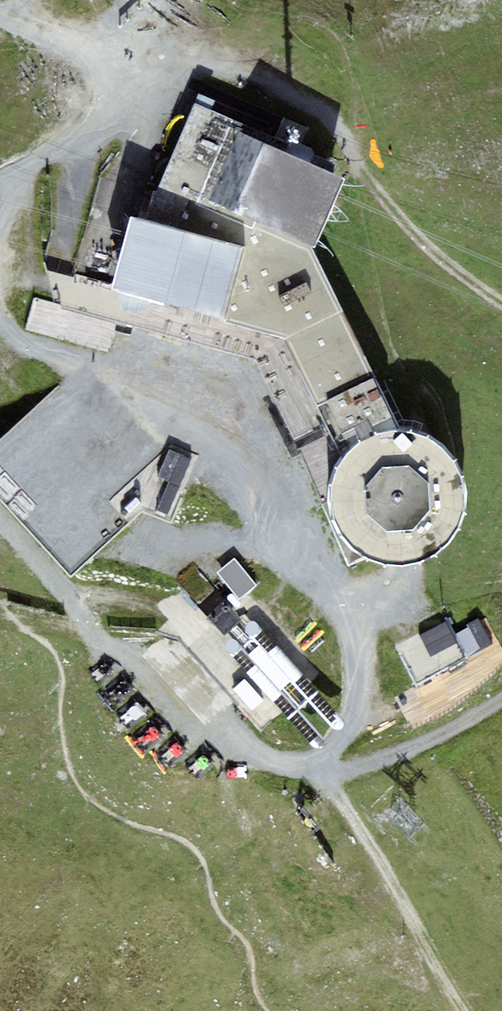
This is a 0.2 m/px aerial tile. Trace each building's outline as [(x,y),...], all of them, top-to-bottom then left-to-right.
[(197,112),(192,109),(140,233),(127,230),(112,289),(71,278),(69,283),(44,276),(51,305),(32,300),(24,333),(113,355),(119,330),(252,365),(290,446),(296,443),(301,452),(311,447),(306,437),(320,430),(338,464),(327,486),(325,510),(331,534),(344,554),(365,568),(374,571),(389,575),(413,573),(435,562),(452,544),(462,521),(464,497),(456,473),(441,454),(420,441),(396,436),(370,382),(337,316),(310,259),(341,188),(305,172),(311,158),(197,112)] [(78,372),(0,444),(0,505),(68,582),(144,515),(171,523),(198,465),(168,454),(78,372)] [(241,553),(222,565),(241,594),(260,582),(241,553)] [(467,657),(446,617),(395,645),(417,684),(467,657)] [(254,622),(221,648),(247,680),(233,695),(242,705),(253,715),(267,701),(318,758),(346,730),(254,622)]
